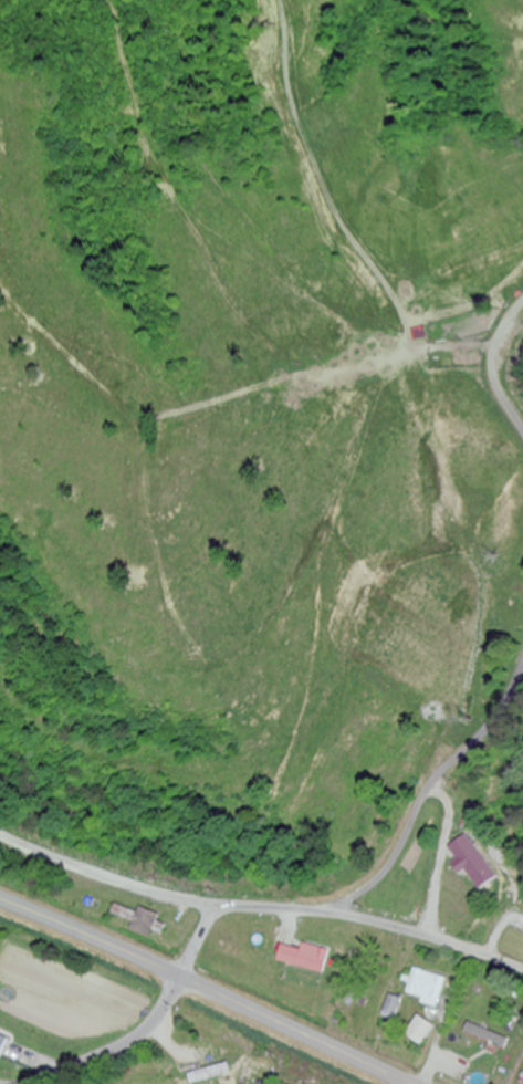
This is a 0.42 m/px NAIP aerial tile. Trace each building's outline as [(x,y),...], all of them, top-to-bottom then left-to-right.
[(137,910),(135,915),(114,906),(111,915),(132,924),(130,929),(159,940),(167,922),(137,910)] [(327,961),(286,943),(279,958),(321,976),(327,961)] [(438,1008),(448,980),(415,969),(406,997),(438,1008)] [(482,988),(472,984),(453,1026),(505,1049),(509,1041),(467,1022),(482,988)] [(403,1002),(392,996),(383,1015),(395,1020),(403,1002)] [(406,1036),(421,1047),(435,1028),(420,1017),(406,1036)] [(213,1067),(218,1057),(198,1049),(188,1072),(199,1077),(196,1083),(215,1083),(221,1071),(213,1067)]
